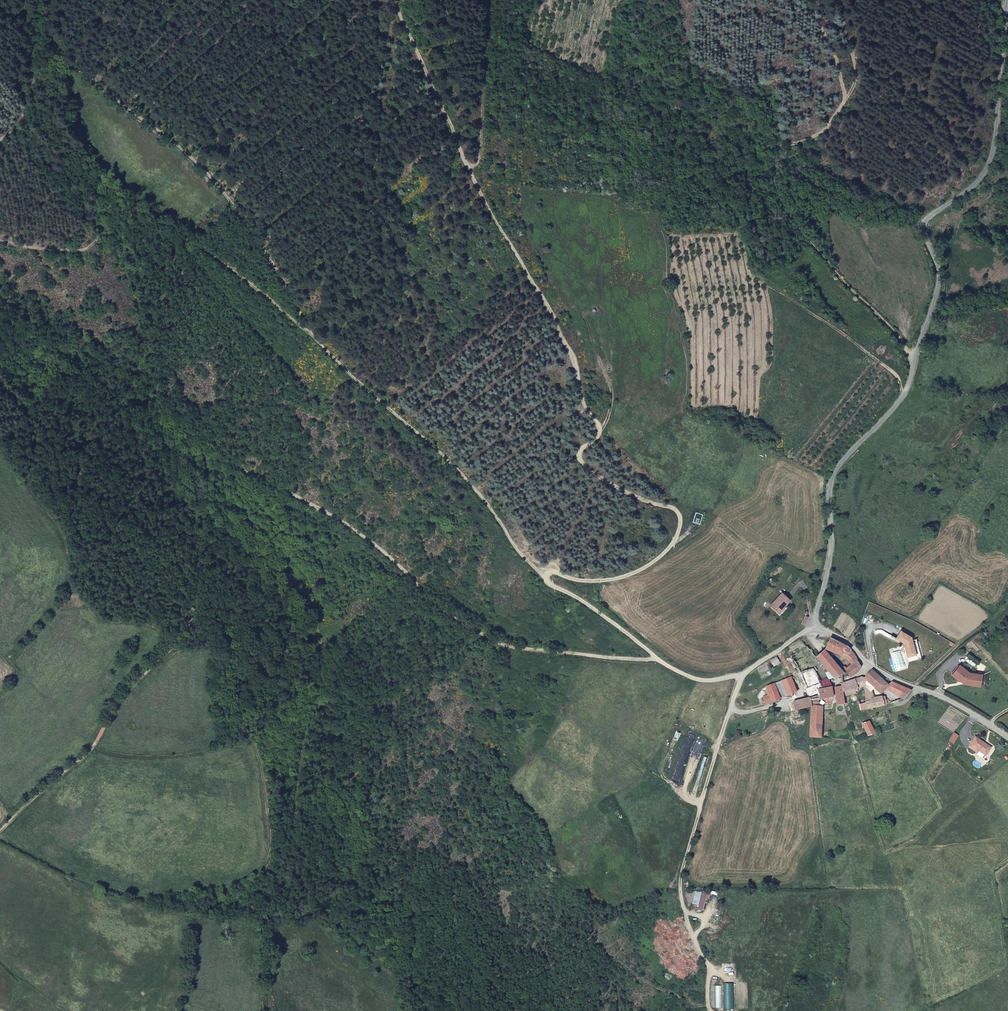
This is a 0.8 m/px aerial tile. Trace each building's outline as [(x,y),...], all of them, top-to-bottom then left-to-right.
[(778,613),(783,607),(790,601),(782,594),(770,606),(778,613)] [(800,625),(804,627),(809,617),(805,615),(800,625)] [(917,654),(912,640),(912,636),(901,630),(896,638),(904,642),(909,661),(920,657),(919,653),(917,654)] [(831,638),(827,645),(836,650),(839,651),(839,652),(841,652),(846,654),(851,649),(847,646),(831,638)] [(916,638),(912,640),(917,654),(919,653),(920,657),(922,657),(916,638)] [(827,645),(825,647),(840,655),(841,652),(839,652),(839,651),(836,650),(827,645)] [(816,657),(810,650),(807,646),(799,650),(808,660),(811,659),(816,657)] [(788,653),(795,664),(800,674),(812,668),(808,660),(799,650),(797,648),(788,653)] [(850,663),(846,669),(849,673),(848,674),(850,676),(858,671),(861,666),(855,654),(851,649),(846,654),(841,652),(840,655),(850,663)] [(824,650),(816,657),(823,665),(828,671),(834,677),(842,674),(843,674),(844,675),(848,674),(849,673),(846,669),(844,666),(840,670),(824,650)] [(776,657),(770,660),(774,666),(779,663),(776,657)] [(823,665),(816,657),(811,659),(816,668),(818,667),(823,665)] [(960,665),(952,675),(960,682),(962,679),(965,682),(965,684),(980,686),(982,674),(970,672),(960,665)] [(813,669),(820,680),(820,681),(824,679),(829,680),(834,677),(828,671),(822,674),(818,667),(816,668),(813,669)] [(800,674),(805,686),(820,680),(813,669),(812,668),(800,674)] [(872,671),(865,678),(874,687),(881,694),(885,689),(904,699),(911,690),(892,682),(887,685),(872,671)] [(795,690),(805,686),(800,674),(791,677),(795,690)] [(781,681),(785,688),(789,698),(796,695),(796,693),(796,691),(795,690),(791,677),(781,681)] [(860,678),(855,680),(857,688),(864,687),(865,678),(860,678)] [(874,687),(865,678),(864,687),(870,691),(874,687)] [(823,689),(832,688),(829,680),(824,679),(820,681),(821,683),(823,689)] [(805,686),(809,698),(811,701),(819,700),(818,690),(823,689),(821,683),(820,681),(820,680),(805,686)] [(855,680),(843,684),(843,687),(843,690),(857,688),(855,680)] [(773,685),(776,692),(785,688),(781,681),(773,685)] [(772,701),(774,706),(781,703),(776,692),(773,685),(767,688),(767,690),(769,694),(772,701)] [(838,699),(838,705),(844,704),(843,690),(843,687),(835,688),(836,698),(838,699)] [(818,690),(819,700),(833,698),(832,688),(823,689),(818,690)] [(766,705),(772,701),(769,694),(767,696),(763,698),(766,705)] [(795,712),(810,707),(811,707),(819,707),(819,700),(811,701),(809,698),(793,703),(795,712)] [(866,702),(867,708),(883,705),(887,704),(886,701),(882,700),(882,698),(870,698),(870,700),(866,702)] [(856,701),(859,711),(861,713),(863,713),(864,712),(863,709),(867,708),(866,702),(860,704),(859,700),(856,701)] [(811,707),(810,736),(821,737),(822,707),(819,707),(811,707)] [(871,721),(864,723),(867,733),(874,730),(871,721)] [(953,733),(947,742),(953,745),(958,735),(953,733)] [(976,749),(984,754),(989,747),(973,736),(967,746),(975,751),(976,749)] [(984,754),(976,749),(975,751),(974,752),(982,758),(984,754)] [(734,983),(723,983),(724,1010),(734,1009),(734,983)]
